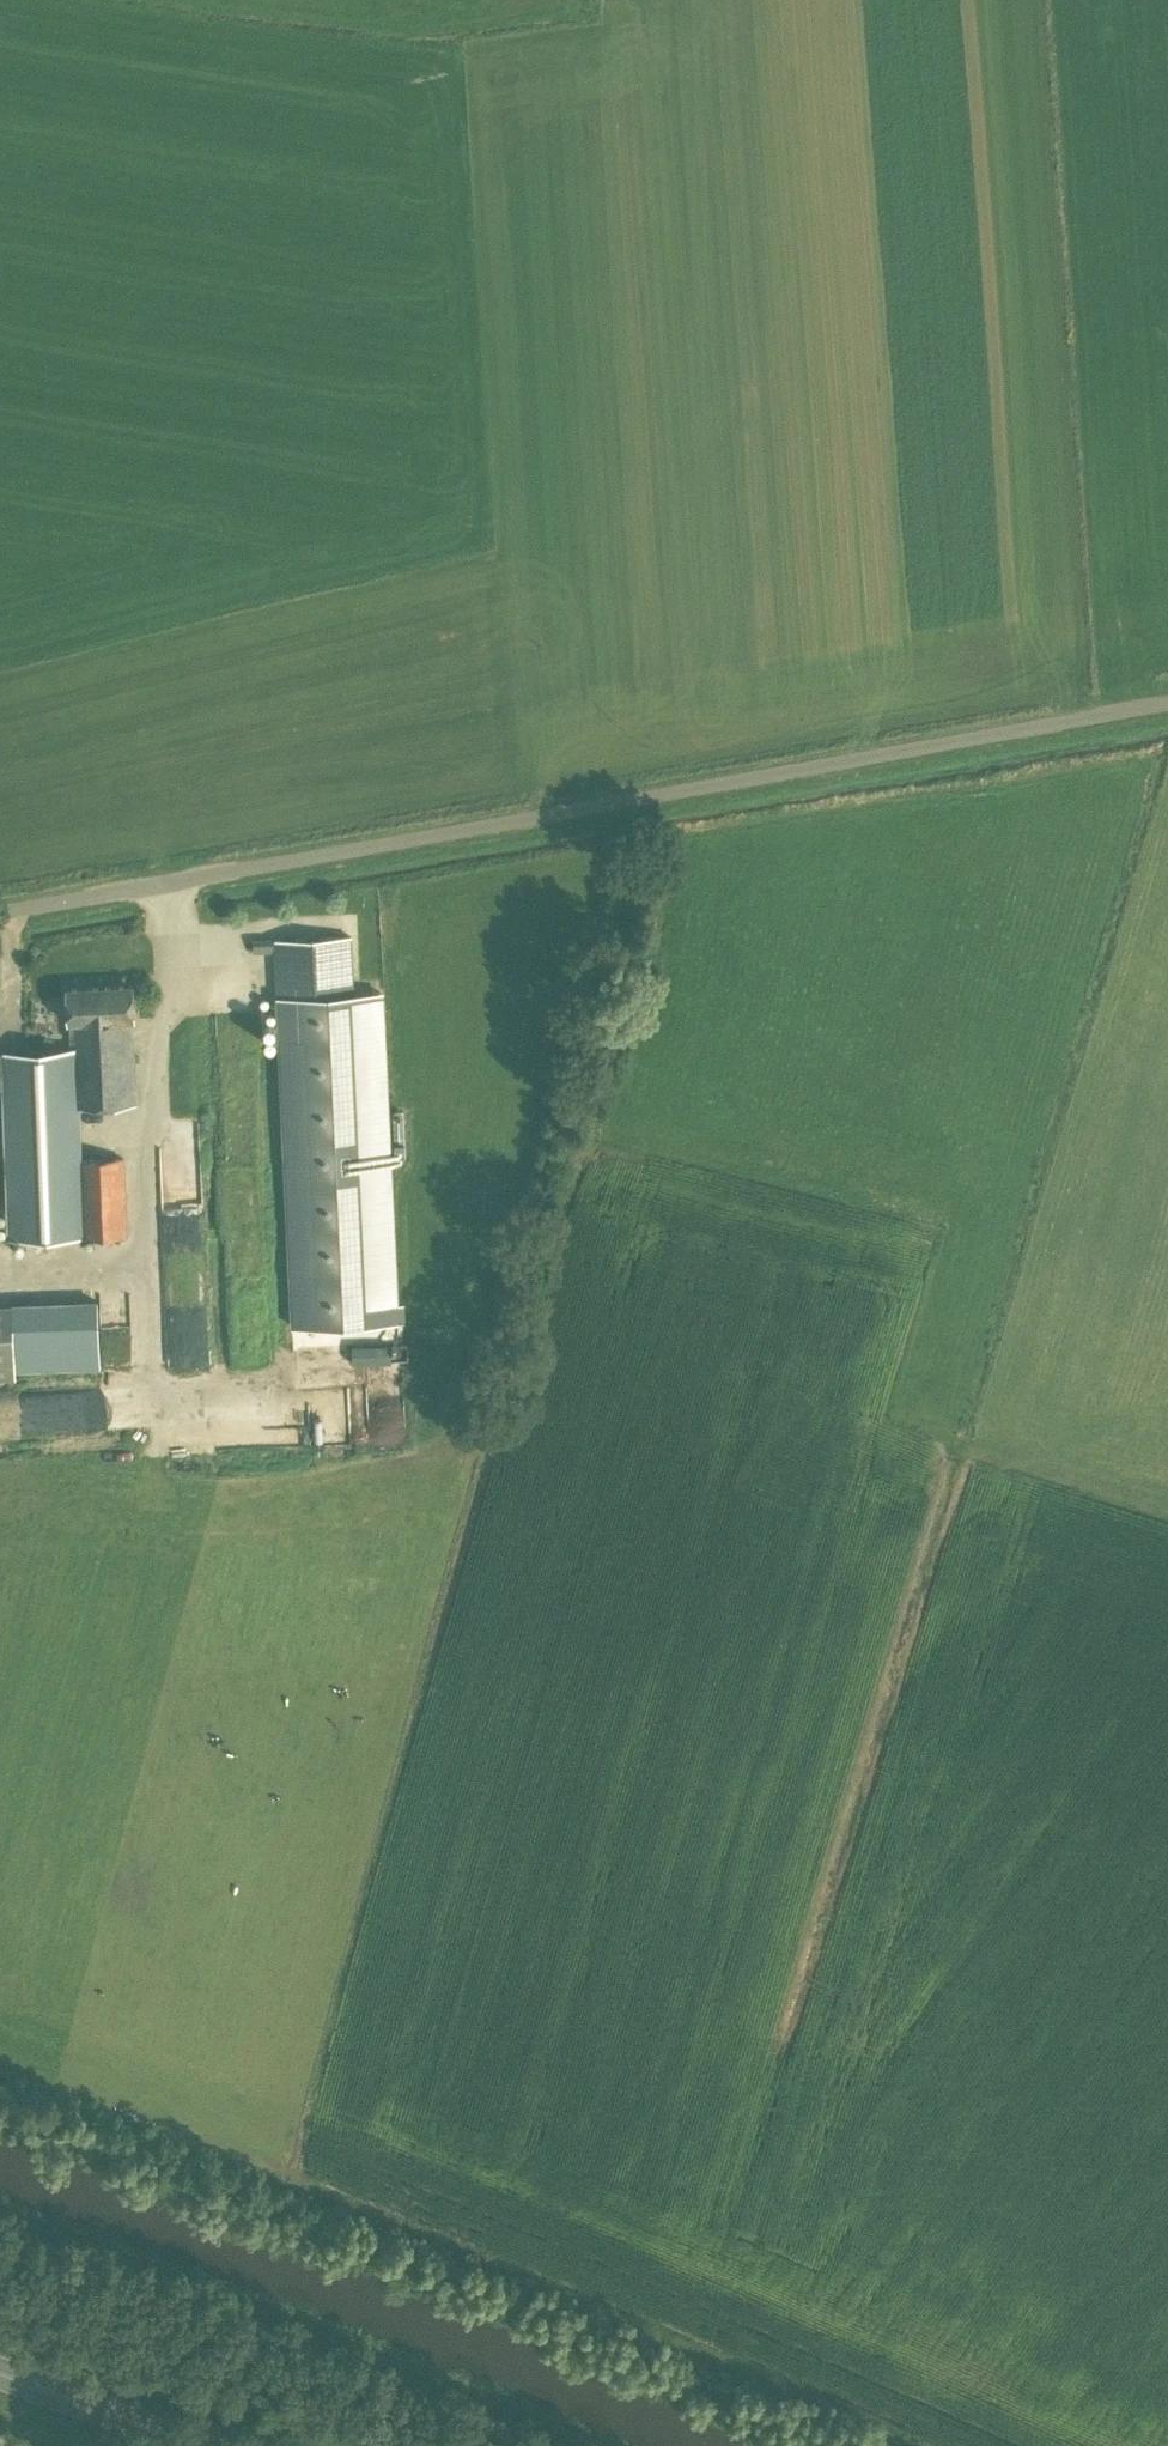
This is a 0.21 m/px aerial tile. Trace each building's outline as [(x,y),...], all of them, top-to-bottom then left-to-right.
[(350,936),(274,940),(292,1324),(395,1319),(394,1303),(380,990),(353,992),(350,936)] [(273,938),(254,939),(255,951),(273,950),(273,938)] [(133,1019),(135,1019),(133,984),(67,987),(68,1021),(71,1021),(72,1048),(0,1051),(0,1092),(1,1092),(7,1239),(57,1237),(127,1235),(124,1157),(81,1158),(80,1106),(138,1103),(133,1019)] [(17,1371),(101,1367),(98,1300),(14,1303),(17,1371)] [(352,1345),(352,1363),(390,1362),(390,1344),(352,1345)]
